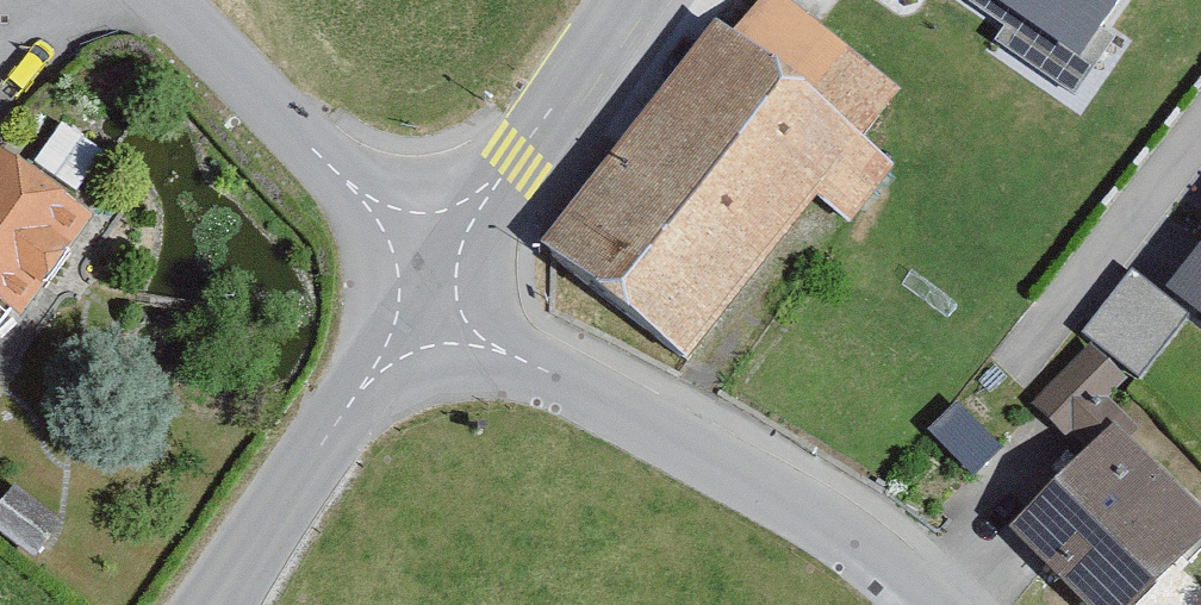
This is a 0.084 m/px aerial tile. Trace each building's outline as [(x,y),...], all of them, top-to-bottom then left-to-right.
[(1079,93),(1122,31),(1105,19),(1118,0),(943,0),(1079,93)] [(537,259),(686,376),(811,218),(839,240),(890,176),(712,36),(537,259)] [(0,172),(0,317),(21,330),(88,229),(0,172)] [(1200,319),(1200,245),(1164,287),(1200,319)] [(1093,455),(1005,547),(1066,604),(1151,604),(1200,553),(1200,522),(1097,423),(1125,394),(1087,359),(1032,417),(1065,449),(1076,439),(1093,455)]
